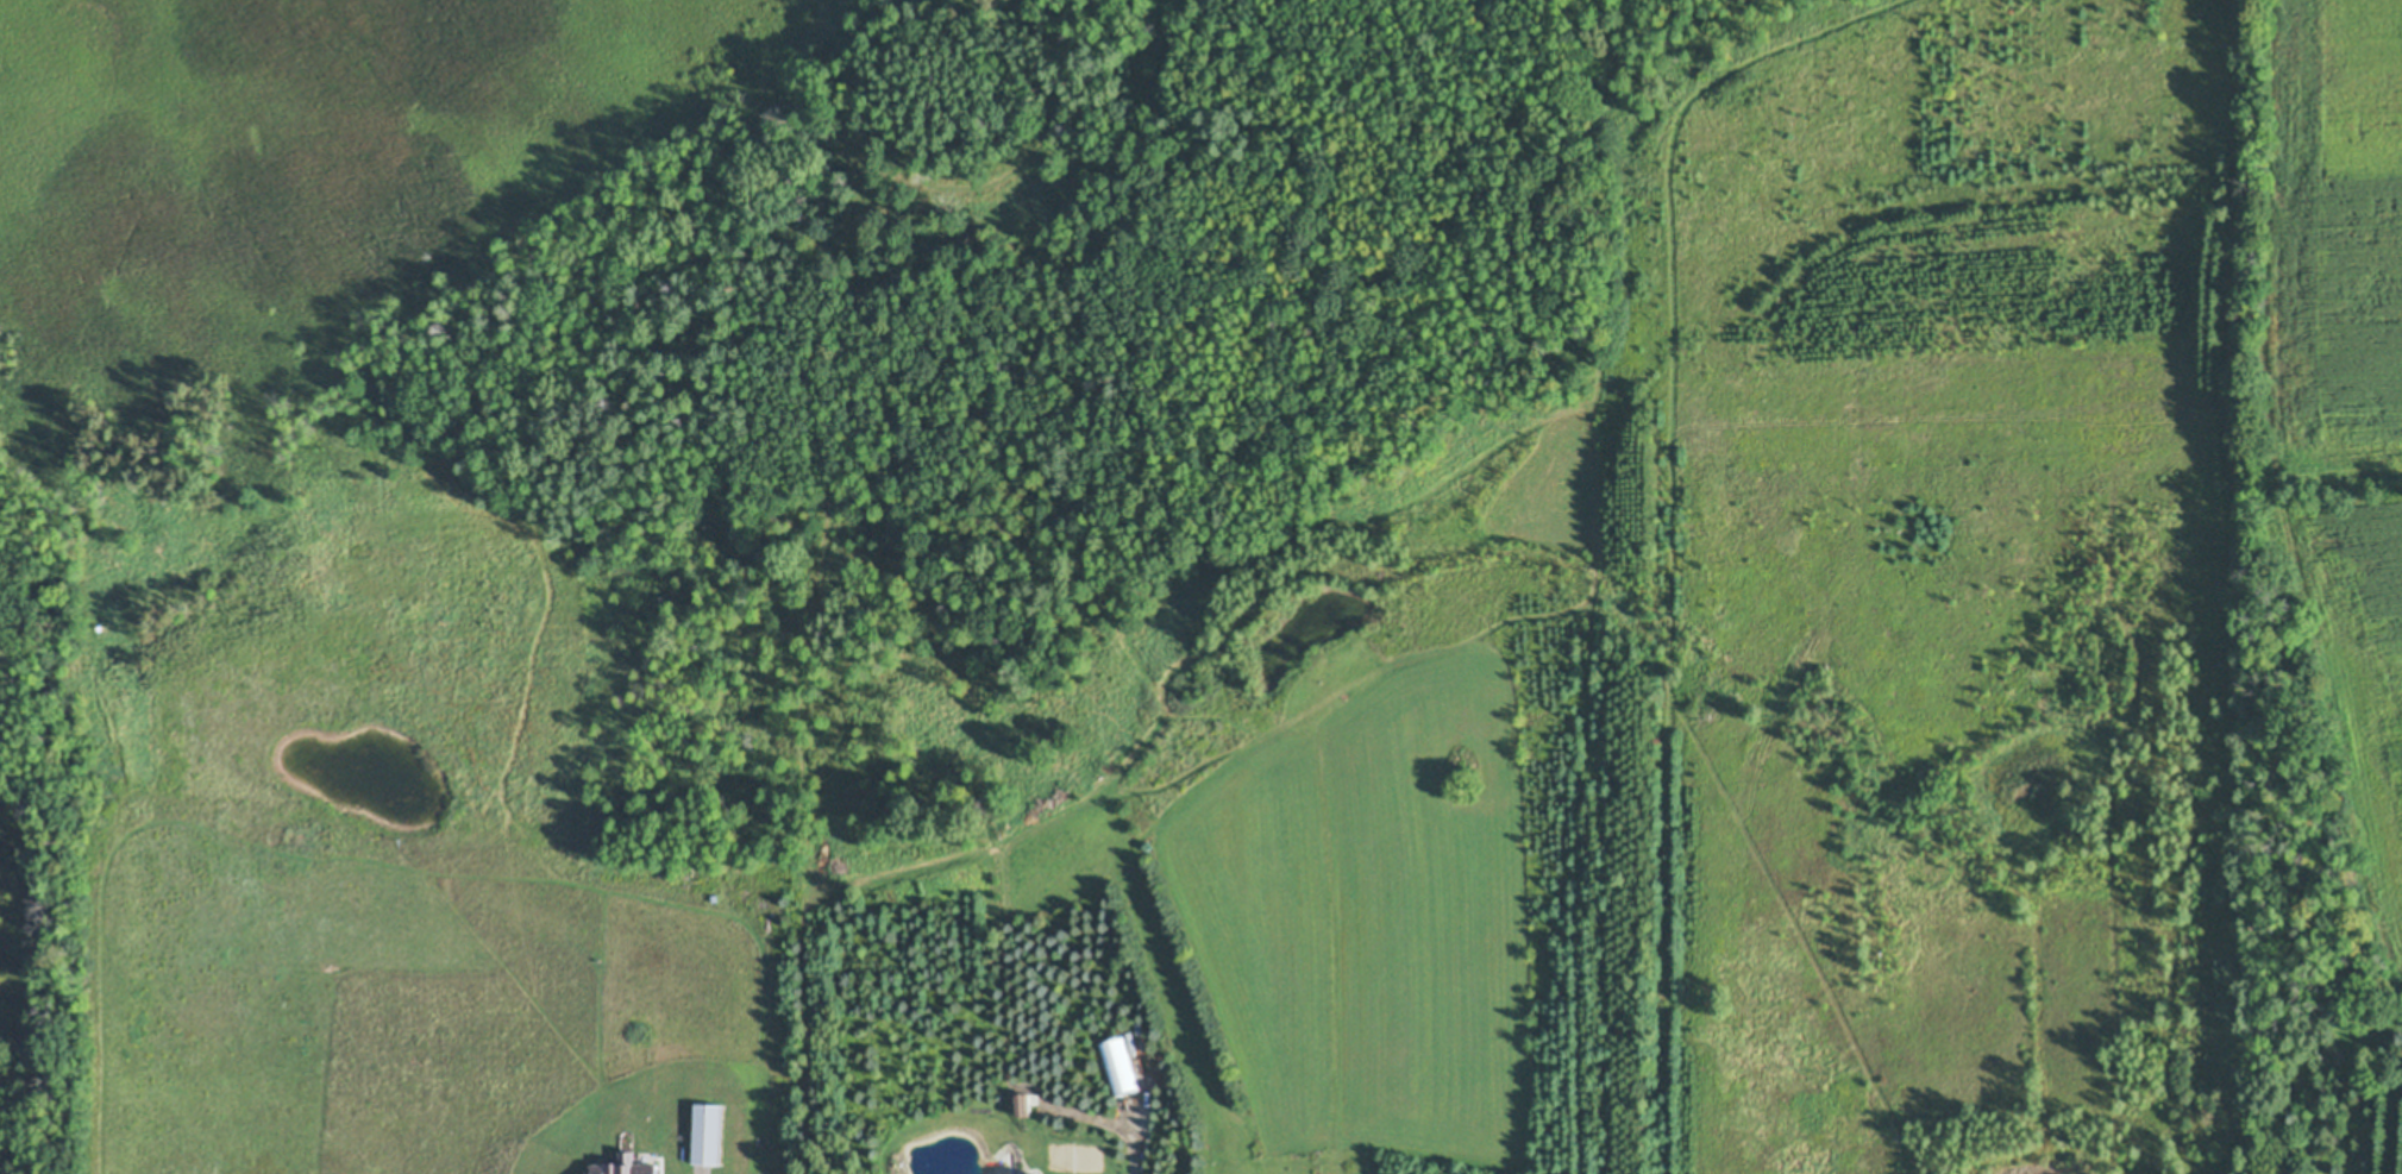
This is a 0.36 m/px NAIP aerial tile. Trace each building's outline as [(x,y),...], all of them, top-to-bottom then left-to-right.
[(1028,1117),(1017,1117),(1017,1103),(1028,1103),(1028,1117)] [(1029,1172),(1029,1173),(1017,1173),(1016,1169),(1015,1154),(1014,1151),(1011,1150),(1009,1149),(1008,1149),(1006,1144),(1010,1141),(1024,1148),(1028,1170),(1029,1172)] [(1016,1169),(1017,1173),(1010,1173),(1009,1164),(1009,1163),(1006,1161),(999,1157),(1009,1149),(1011,1150),(1014,1151),(1015,1154),(1016,1169)]
